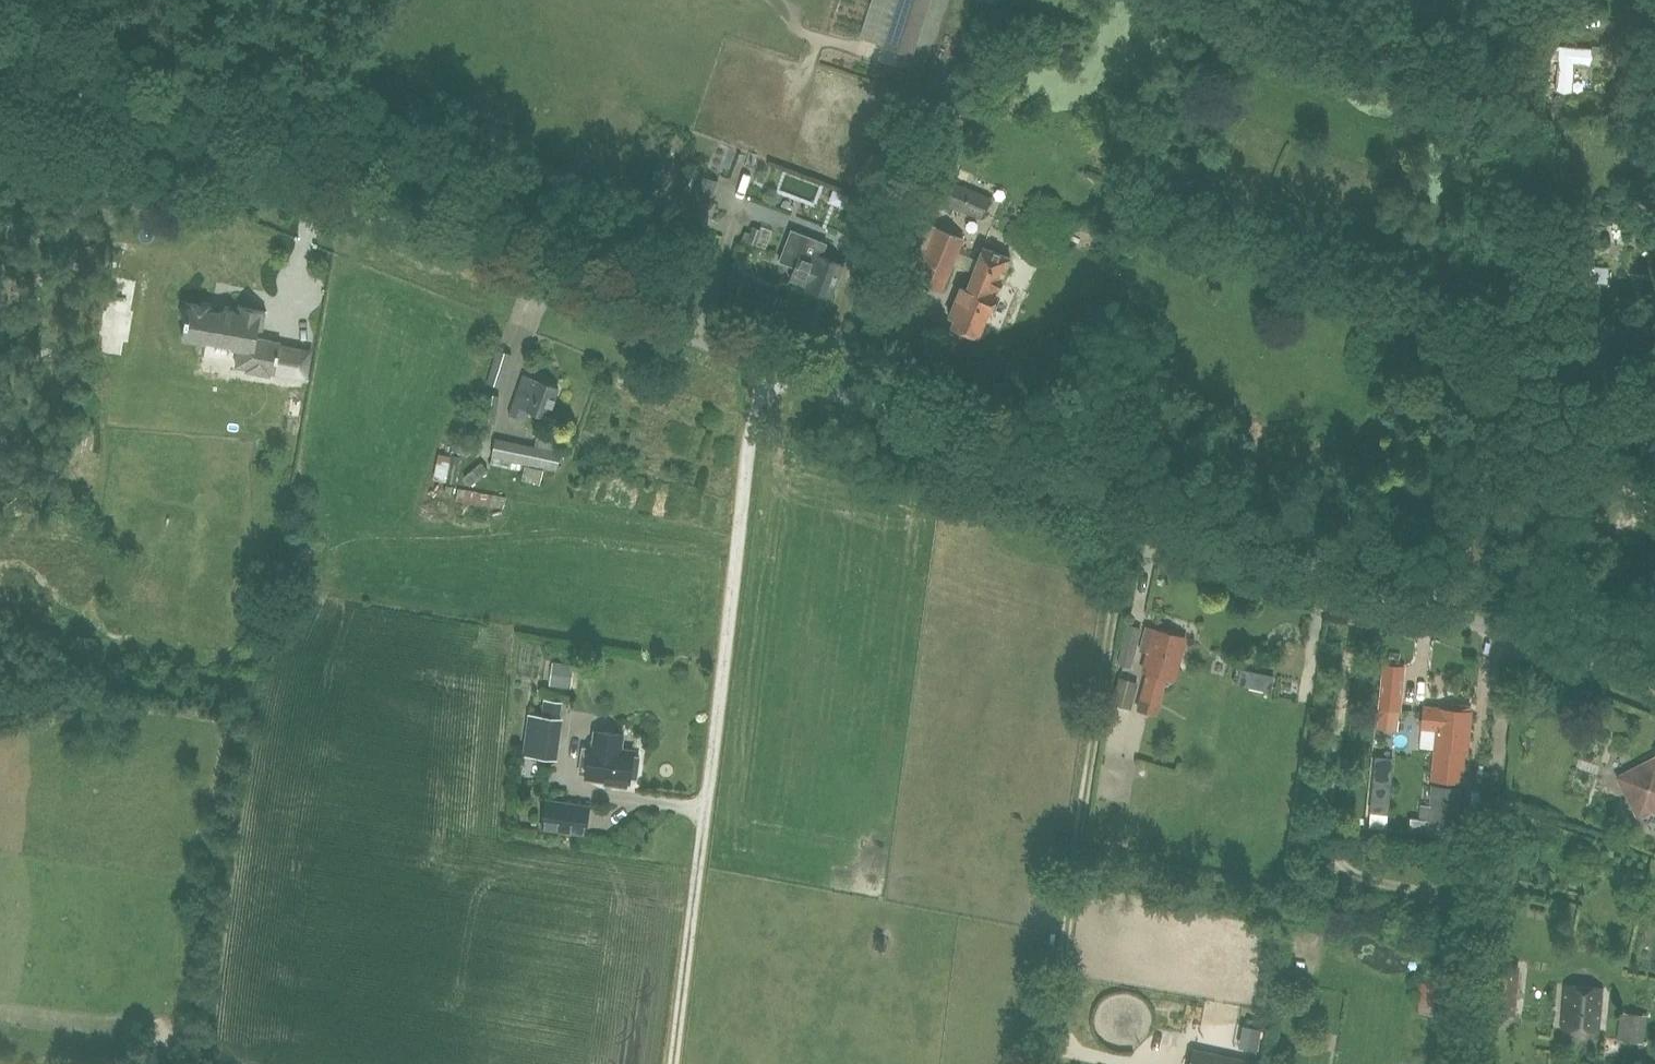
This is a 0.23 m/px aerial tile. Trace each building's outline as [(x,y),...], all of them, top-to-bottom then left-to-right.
[(889,47),(910,54),(928,0),(904,0),(889,47)] [(1591,64),(1592,49),(1550,46),(1549,60),(1560,60),(1558,89),(1574,90),(1575,63),(1591,64)] [(700,229),(716,180),(695,173),(687,197),(691,198),(683,223),(700,229)] [(946,203),(980,217),(988,198),(953,184),(946,203)] [(789,280),(805,286),(805,287),(831,297),(843,265),(821,256),(826,242),(790,228),(778,261),(794,267),(789,280)] [(914,280),(941,291),(962,239),(935,228),(914,280)] [(948,316),(954,319),(952,325),(979,335),(1009,258),(982,247),(965,290),(960,288),(948,316)] [(136,285),(113,280),(105,309),(103,308),(97,336),(101,337),(98,351),(117,355),(120,342),(125,343),(131,315),(129,314),(136,285)] [(223,308),(223,311),(210,309),(211,305),(184,301),(181,317),(185,318),(181,338),(205,342),(205,340),(230,345),(230,347),(278,355),(280,341),(257,337),(258,329),(261,330),(264,313),(266,313),(266,310),(265,310),(240,306),(240,304),(238,304),(236,311),(223,308)] [(497,349),(486,382),(500,387),(511,354),(497,349)] [(558,388),(523,375),(509,415),(522,420),(526,410),(547,417),(558,388)] [(559,438),(537,433),(534,447),(494,439),(490,462),(519,468),(520,462),(556,469),(560,453),(556,452),(559,438)] [(460,456),(451,454),(437,452),(433,478),(455,481),(457,470),(460,456)] [(1520,578),(1526,581),(1529,572),(1523,570),(1520,578)] [(1184,638),(1145,627),(1139,649),(1147,651),(1142,670),(1147,671),(1140,698),(1137,709),(1155,714),(1164,680),(1172,682),(1184,638)] [(1122,645),(1117,663),(1130,667),(1135,648),(1122,645)] [(552,661),(549,684),(570,687),(574,664),(552,661)] [(1403,667),(1382,665),(1378,707),(1376,728),(1397,730),(1399,709),(1403,667)] [(1233,682),(1249,686),(1252,671),(1237,667),(1233,682)] [(1136,683),(1119,678),(1112,703),(1113,703),(1108,720),(1124,724),(1129,708),(1136,683)] [(557,759),(563,717),(560,717),(562,701),(543,698),(541,712),(527,710),(521,754),(557,759)] [(1437,728),(1432,779),(1460,781),(1461,771),(1463,752),(1466,752),(1469,711),(1468,711),(1469,705),(1452,704),(1452,709),(1439,708),(1423,707),(1420,727),(1437,728)] [(630,782),(634,750),(622,748),(624,734),(595,730),(593,742),(591,742),(586,779),(612,782),(611,784),(628,786),(628,782),(630,782)] [(1620,777),(1638,814),(1651,807),(1654,809),(1654,759),(1620,777)] [(1456,823),(1460,786),(1432,783),(1429,806),(1421,806),(1419,832),(1444,834),(1446,822),(1456,823)] [(540,828),(586,835),(591,805),(544,797),(540,828)] [(1494,965),(1490,1011),(1514,1012),(1518,967),(1494,965)] [(1423,984),(1421,1011),(1447,1012),(1449,985),(1423,984)] [(1597,1031),(1600,987),(1565,984),(1561,1028),(1597,1031)] [(1636,1041),(1639,1015),(1626,1013),(1622,1040),(1636,1041)] [(1257,1063),(1203,1052),(1200,1063),(1257,1063)]
